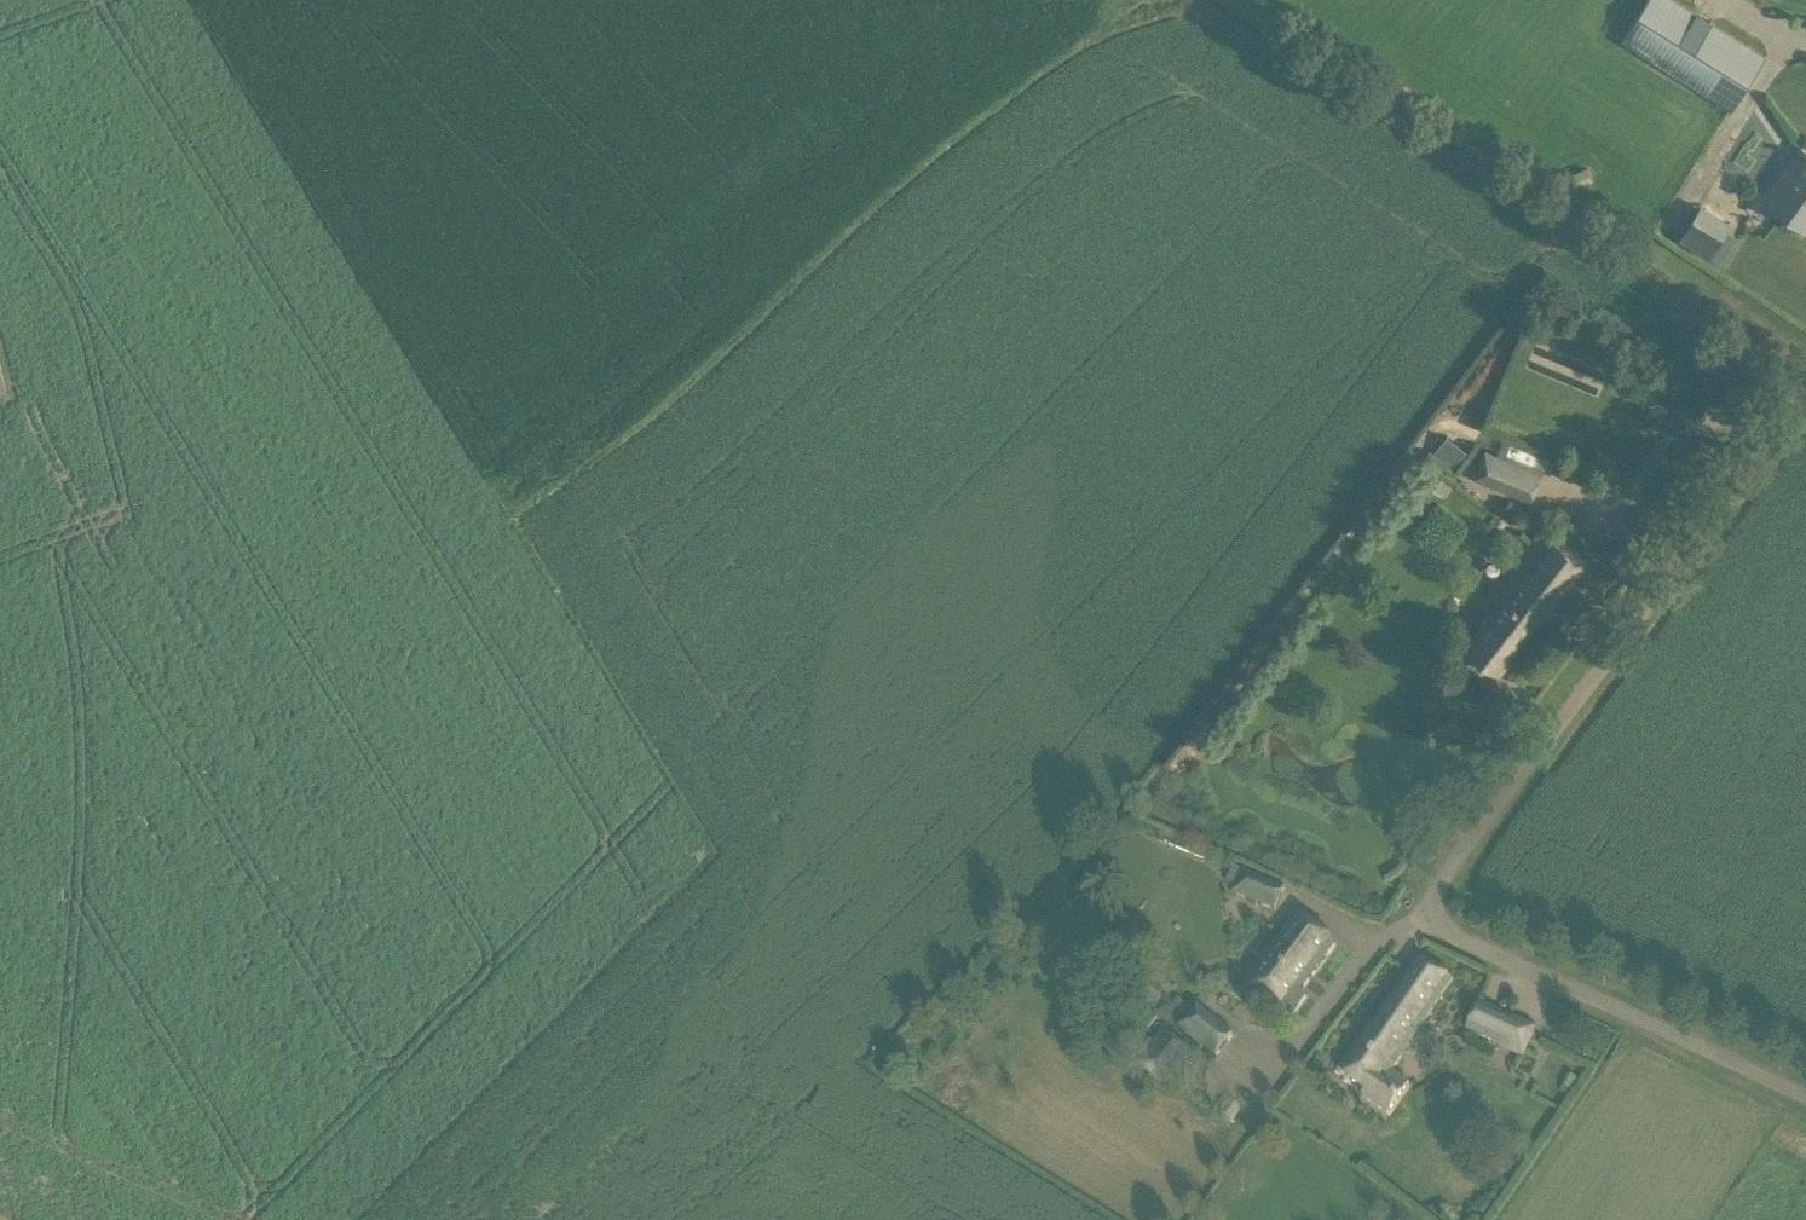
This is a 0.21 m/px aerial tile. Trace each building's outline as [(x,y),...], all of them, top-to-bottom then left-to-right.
[(1732,107),(1765,54),(1678,0),(1648,0),(1624,39),(1732,107)] [(1544,33),(1539,43),(1548,48),(1553,38),(1544,33)] [(1763,137),(1753,152),(1768,160),(1777,146),(1763,137)] [(1805,225),(1805,151),(1799,146),(1764,195),(1791,214),(1805,225)] [(1587,165),(1569,173),(1576,187),(1594,179),(1587,165)] [(1700,207),(1682,237),(1710,254),(1711,255),(1727,228),(1729,225),(1700,207)] [(1432,449),(1454,463),(1465,446),(1444,432),(1432,449)] [(1504,455),(1492,482),(1532,499),(1544,472),(1504,455)] [(1443,476),(1434,487),(1443,494),(1451,482),(1443,476)] [(1466,645),(1501,671),(1587,559),(1542,525),(1478,607),(1489,615),(1466,645)] [(1261,878),(1250,903),(1274,914),(1286,890),(1261,878)] [(1297,917),(1272,952),(1310,980),(1336,945),(1297,917)] [(1272,952),(1237,998),(1253,1010),(1262,998),(1290,1019),(1306,997),(1300,993),(1310,980),(1272,952)] [(1360,1100),(1389,1118),(1410,1085),(1394,1075),(1452,981),(1418,960),(1394,993),(1396,994),(1387,1006),(1386,1005),(1352,1052),(1351,1052),(1338,1073),(1366,1091),(1360,1100)] [(1149,990),(1141,1001),(1153,1009),(1161,998),(1149,990)] [(1469,1026),(1466,1032),(1500,1047),(1504,1038),(1526,1048),(1535,1030),(1479,1004),(1469,1026)] [(1197,1006),(1179,1028),(1216,1058),(1234,1036),(1197,1006)] [(1111,1022),(1101,1035),(1110,1042),(1120,1029),(1111,1022)] [(1163,1033),(1137,1065),(1167,1090),(1193,1058),(1163,1033)] [(1562,1087),(1559,1092),(1566,1096),(1569,1091),(1571,1092),(1577,1081),(1567,1075),(1561,1087),(1562,1087)] [(1231,1104),(1221,1118),(1231,1125),(1241,1111),(1231,1104)]
